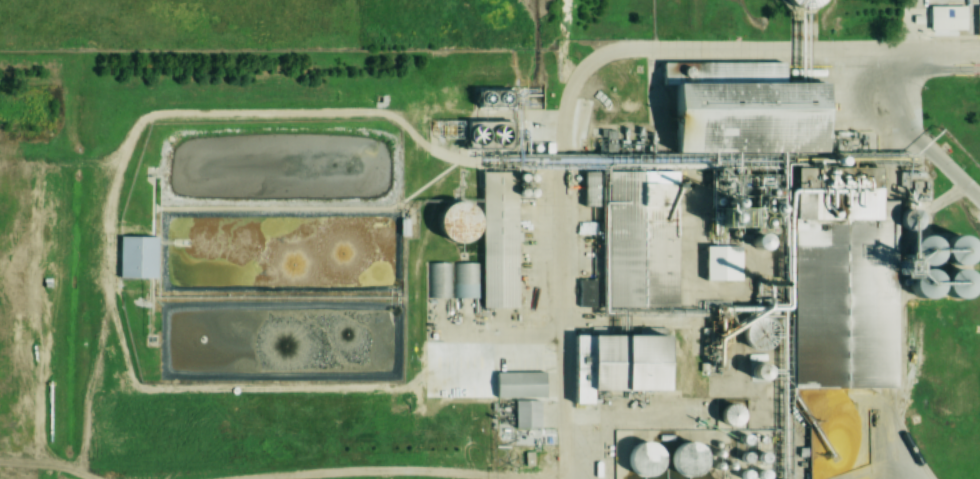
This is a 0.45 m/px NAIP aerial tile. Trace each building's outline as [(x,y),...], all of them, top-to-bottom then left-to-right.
[(934,3),(970,3),(970,27),(934,26),(934,3)] [(474,87),(474,106),(524,108),(525,88),(474,87)] [(681,90),(829,92),(828,153),(680,151),(681,90)] [(515,152),(515,121),(466,120),(466,150),(515,152)] [(436,140),(462,140),(462,122),(436,122),(436,140)] [(517,309),(516,172),(481,172),(481,264),(453,264),(453,299),(482,299),(482,310),(517,309)] [(604,172),(603,315),(619,315),(619,337),(591,337),(591,393),(666,393),(666,336),(655,336),(655,319),(646,319),(646,310),(675,310),(676,172),(604,172)] [(465,245),(479,211),(458,202),(444,237),(465,245)] [(125,274),(124,233),(163,232),(164,273),(125,274)] [(753,236),(753,250),(768,250),(768,236),(753,236)] [(739,281),(739,247),(705,247),(705,281),(739,281)] [(427,263),(427,299),(449,299),(449,263),(427,263)] [(648,442),(625,461),(639,478),(645,478),(665,463),(648,442)] [(677,476),(701,476),(701,445),(677,445),(677,476)]
